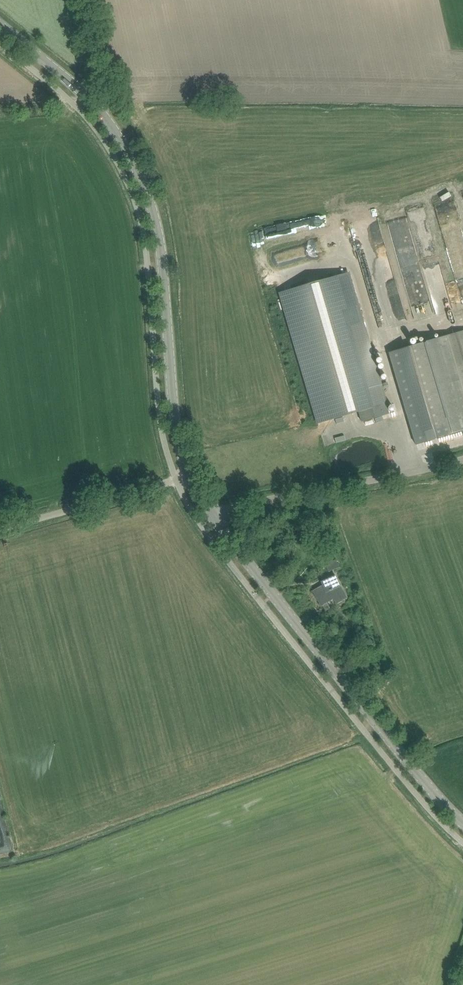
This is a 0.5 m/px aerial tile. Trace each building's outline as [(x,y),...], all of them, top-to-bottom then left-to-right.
[(394,242),(398,258),(413,254),(405,221),(388,225),(391,234),(400,232),(402,240),(394,242)] [(348,273),(280,293),(318,423),(359,412),(362,422),(389,414),(348,273)] [(398,350),(425,442),(462,431),(462,331),(398,350)] [(325,564),(328,572),(339,568),(336,560),(325,564)] [(322,587),(314,591),(321,605),(330,600),(334,598),(337,604),(342,600),(348,598),(337,577),(336,577),(322,583),(324,586),(322,587)]
